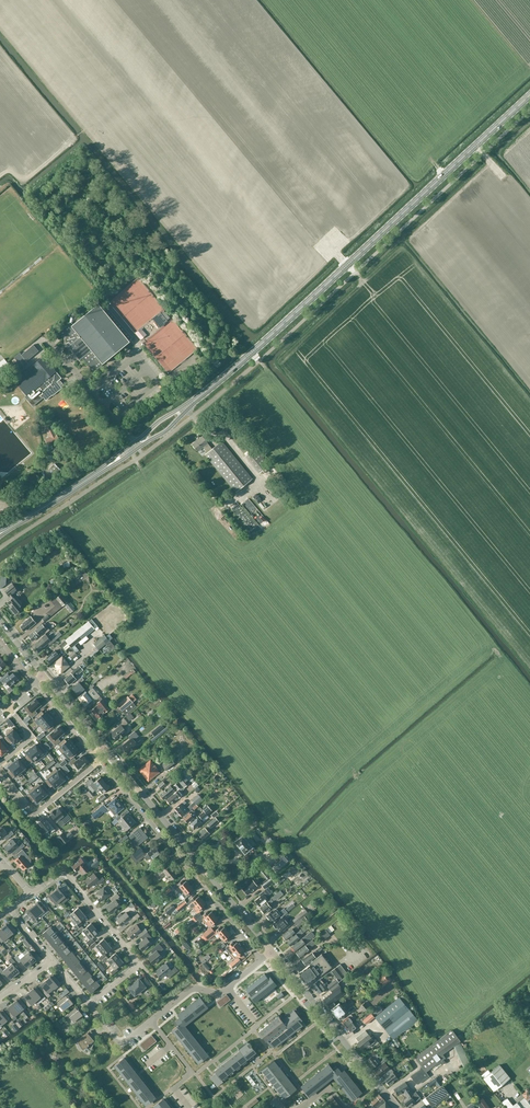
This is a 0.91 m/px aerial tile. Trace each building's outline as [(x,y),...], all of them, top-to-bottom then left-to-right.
[(129,340),(133,337),(107,306),(103,309),(98,303),(72,325),(70,323),(59,331),(63,336),(64,335),(71,344),(68,346),(80,360),(82,358),(90,368),(89,368),(93,373),(104,364),(103,363),(130,341),(129,340)] [(161,312),(153,318),(157,322),(160,327),(168,321),(167,320),(170,317),(164,310),(161,313),(161,312)] [(135,333),(137,335),(141,340),(147,335),(141,328),(137,331),(135,333)] [(24,368),(29,364),(27,361),(39,351),(33,345),(22,354),(20,352),(14,357),(17,361),(12,365),(19,373),(24,369),(24,368)] [(61,378),(56,371),(44,356),(14,380),(17,384),(26,395),(25,396),(33,406),(44,397),(46,400),(52,395),(53,395),(62,388),(57,382),(61,378)] [(0,367),(2,370),(9,364),(7,362),(7,361),(0,367)] [(45,439),(48,444),(59,439),(56,433),(55,433),(51,425),(45,428),(50,436),(45,439)] [(212,449),(209,446),(207,443),(202,436),(192,445),(197,451),(202,447),(207,452),(205,455),(236,493),(253,479),(221,441),(212,449)] [(55,463),(48,470),(54,476),(61,469),(55,463)] [(88,574),(82,567),(72,575),(76,580),(83,574),(85,576),(88,574)] [(18,601),(14,597),(12,594),(18,590),(12,584),(8,587),(8,588),(5,591),(11,599),(7,603),(11,608),(10,609),(15,615),(22,609),(20,607),(21,606),(17,601),(18,601)] [(62,606),(68,602),(62,594),(56,599),(62,606)] [(36,623),(34,620),(30,617),(22,624),(23,625),(21,627),(24,631),(27,629),(28,630),(36,623)] [(88,621),(65,641),(68,644),(70,646),(71,648),(75,645),(95,629),(98,626),(94,621),(92,619),(88,621)] [(46,629),(45,628),(42,625),(29,636),(33,641),(39,636),(38,633),(41,631),(42,632),(46,629)] [(56,640),(60,636),(62,635),(59,631),(52,636),(53,638),(50,640),(48,638),(45,634),(41,638),(42,638),(35,644),(40,649),(47,644),(48,643),(50,645),(56,640)] [(95,650),(89,655),(91,657),(99,650),(98,649),(106,643),(110,640),(105,635),(101,637),(94,644),(97,647),(94,649),(95,650)] [(55,651),(47,657),(52,663),(60,656),(62,654),(62,655),(66,651),(65,650),(70,646),(68,644),(57,652),(55,651)] [(62,656),(52,664),(61,674),(71,665),(68,662),(62,656)] [(76,679),(73,675),(76,673),(78,674),(83,670),(80,665),(73,671),(71,673),(71,674),(65,679),(69,685),(76,679)] [(10,686),(12,684),(13,684),(14,684),(14,683),(15,683),(15,682),(18,679),(13,673),(10,676),(7,673),(0,679),(4,684),(6,682),(10,686)] [(90,685),(89,687),(91,689),(90,690),(94,686),(94,685),(96,683),(96,682),(100,678),(103,676),(101,674),(98,676),(92,682),(93,683),(90,685)] [(79,696),(86,690),(80,683),(84,679),(82,677),(78,681),(79,682),(72,688),(79,696)] [(92,700),(90,697),(95,692),(94,691),(100,686),(96,683),(94,685),(94,686),(90,690),(88,691),(80,698),(86,705),(92,700)] [(96,701),(100,697),(100,696),(108,690),(107,688),(98,694),(93,698),(95,700),(96,701)] [(128,696),(117,705),(125,715),(136,706),(128,696)] [(110,708),(102,699),(100,697),(96,701),(98,703),(97,703),(99,704),(91,710),(98,719),(106,713),(105,712),(110,708)] [(36,699),(24,708),(32,717),(37,713),(35,710),(41,705),(36,699)] [(42,711),(35,716),(37,719),(41,724),(50,716),(46,711),(44,713),(42,711)] [(41,724),(39,725),(44,731),(46,729),(48,731),(54,726),(52,724),(55,721),(50,716),(41,724)] [(123,727),(128,723),(124,718),(117,723),(119,726),(112,733),(113,734),(113,736),(113,737),(113,738),(115,738),(116,738),(117,740),(127,732),(123,727)] [(156,729),(159,733),(165,729),(161,724),(156,729)] [(59,727),(47,736),(55,745),(60,741),(58,738),(64,733),(59,727)] [(19,735),(20,734),(17,731),(16,732),(13,728),(6,733),(8,734),(5,737),(11,743),(13,741),(15,743),(17,742),(18,742),(22,739),(19,735)] [(128,753),(138,745),(134,740),(139,736),(134,731),(128,737),(130,740),(122,746),(124,748),(123,749),(123,750),(124,751),(126,752),(127,752),(128,753)] [(2,755),(6,752),(5,751),(8,749),(6,747),(9,745),(3,738),(0,741),(0,740),(0,753),(2,755)] [(62,753),(73,744),(69,739),(67,741),(65,739),(58,744),(60,746),(58,748),(62,753)] [(36,744),(31,748),(40,759),(45,755),(43,753),(46,751),(40,744),(38,746),(36,744)] [(78,749),(73,744),(62,753),(67,758),(69,757),(71,759),(77,754),(75,751),(78,749)] [(40,759),(31,748),(26,752),(28,755),(25,757),(30,763),(33,761),(35,763),(40,759)] [(74,758),(69,762),(71,765),(74,763),(79,769),(88,762),(83,755),(76,761),(74,758)] [(18,758),(13,763),(20,772),(21,772),(28,766),(23,759),(20,761),(18,758)] [(166,770),(175,763),(171,759),(163,765),(166,770)] [(148,781),(159,772),(157,769),(150,760),(139,770),(148,781)] [(10,770),(7,772),(13,778),(15,776),(17,778),(22,774),(21,772),(20,772),(13,763),(8,767),(10,770)] [(51,773),(60,784),(65,779),(63,777),(66,775),(60,768),(58,770),(56,768),(51,773)] [(190,782),(193,780),(186,771),(187,771),(185,768),(181,771),(175,775),(178,778),(176,779),(179,782),(182,786),(178,790),(175,793),(166,800),(170,805),(178,799),(177,798),(182,793),(181,792),(185,789),(184,787),(190,782)] [(55,788),(60,784),(51,773),(46,777),(48,779),(45,781),(50,787),(53,785),(55,788)] [(96,790),(105,783),(101,777),(94,783),(91,779),(86,783),(88,786),(90,784),(95,790),(96,790)] [(174,786),(178,790),(182,786),(179,782),(174,786)] [(33,787),(42,798),(47,794),(45,792),(48,789),(43,783),(40,785),(38,783),(33,787)] [(97,792),(100,790),(103,793),(109,788),(105,783),(96,790),(97,792)] [(164,799),(174,791),(170,786),(160,794),(164,799)] [(37,803),(42,798),(33,787),(28,791),(30,794),(27,796),(33,802),(35,800),(37,803)] [(183,805),(186,803),(184,801),(175,808),(182,816),(193,807),(197,803),(203,799),(199,794),(192,800),(194,802),(186,808),(183,805)] [(115,799),(107,806),(115,815),(123,808),(115,799)] [(95,819),(108,809),(104,804),(91,815),(95,819)] [(202,819),(207,815),(212,811),(207,805),(202,809),(204,812),(198,817),(197,817),(189,824),(194,830),(202,823),(200,820),(201,819),(202,819)] [(54,810),(50,813),(51,814),(50,815),(56,822),(57,821),(61,818),(64,822),(70,817),(65,811),(63,813),(62,812),(58,808),(55,811),(54,810)] [(188,823),(193,818),(194,818),(196,815),(196,814),(192,810),(183,818),(188,823)] [(125,831),(128,828),(135,823),(131,818),(131,819),(127,814),(125,815),(123,813),(116,818),(118,821),(117,821),(125,831)] [(210,833),(207,831),(211,828),(219,821),(216,817),(204,827),(205,828),(198,834),(203,839),(210,833)] [(41,820),(36,824),(40,829),(39,829),(43,834),(44,833),(49,829),(52,833),(54,831),(56,830),(46,818),(44,820),(43,819),(41,821),(41,820)] [(11,830),(8,833),(3,827),(2,828),(1,827),(0,827),(0,840),(5,836),(8,839),(14,834),(11,830)] [(129,836),(137,846),(147,837),(141,830),(139,832),(137,829),(129,836)] [(245,853),(256,844),(246,832),(235,841),(245,853)] [(62,833),(58,837),(64,844),(68,840),(62,833)] [(25,846),(21,841),(17,844),(13,839),(12,840),(12,839),(11,839),(9,841),(9,842),(4,847),(10,854),(16,849),(18,851),(25,846)] [(153,859),(162,852),(157,845),(148,853),(145,856),(147,859),(151,856),(153,859)] [(140,847),(133,854),(138,859),(145,853),(140,847)] [(25,868),(27,868),(27,866),(29,865),(26,860),(26,858),(28,856),(22,849),(16,854),(19,857),(15,860),(18,864),(20,864),(21,865),(20,866),(23,870),(25,868)] [(276,873),(290,860),(283,852),(278,857),(279,859),(270,867),(276,873)] [(85,864),(86,864),(81,858),(72,865),(77,871),(80,869),(83,874),(89,869),(85,864)] [(170,881),(177,875),(170,866),(167,868),(165,867),(169,861),(166,859),(161,867),(163,869),(156,875),(159,879),(165,874),(168,877),(167,878),(170,881)] [(105,880),(102,877),(99,880),(94,873),(85,881),(90,887),(97,882),(99,885),(105,880)] [(267,879),(261,884),(265,889),(274,881),(270,876),(269,874),(265,877),(267,879)] [(258,886),(252,880),(242,888),(247,895),(258,886)] [(180,893),(189,885),(186,881),(184,883),(182,881),(178,884),(179,887),(176,889),(180,893)] [(190,891),(193,889),(189,885),(180,893),(185,898),(192,893),(190,891)] [(61,901),(68,895),(61,886),(57,890),(56,890),(53,892),(61,901)] [(102,901),(110,894),(104,887),(96,894),(102,901)] [(268,899),(266,897),(272,892),(268,887),(259,894),(261,897),(256,901),(260,906),(268,899)] [(170,888),(161,895),(164,898),(173,891),(170,888)] [(269,904),(271,902),(275,900),(277,899),(283,894),(280,890),(271,898),(271,899),(269,900),(260,908),(265,913),(271,908),(269,904)] [(53,907),(61,901),(53,892),(51,894),(51,895),(47,898),(53,907)] [(118,898),(120,897),(117,893),(110,899),(113,902),(107,907),(109,910),(109,911),(111,913),(112,913),(121,906),(118,902),(120,900),(118,898)] [(192,908),(193,908),(195,906),(202,900),(199,896),(196,898),(195,896),(190,900),(191,900),(188,902),(192,908)] [(195,906),(193,908),(197,913),(199,912),(199,913),(205,908),(203,906),(205,904),(202,900),(195,906)] [(33,906),(40,915),(47,909),(41,901),(36,905),(35,904),(33,906)] [(186,901),(176,909),(178,912),(188,904),(186,901)] [(285,909),(284,908),(279,912),(276,908),(272,912),(271,910),(266,914),(272,923),(277,919),(280,916),(281,917),(288,912),(295,906),(293,903),(285,909)] [(176,908),(174,905),(166,912),(168,914),(176,908)] [(36,919),(40,915),(33,906),(30,908),(31,909),(26,913),(31,918),(35,923),(38,921),(36,919)] [(74,919),(82,912),(78,907),(72,913),(69,911),(64,915),(66,918),(70,915),(74,919)] [(306,909),(292,919),(295,923),(309,913),(306,909)] [(202,916),(201,915),(197,918),(197,917),(194,920),(195,922),(198,920),(200,922),(203,919),(205,923),(215,916),(211,912),(209,914),(207,911),(203,915),(202,916)] [(86,917),(82,912),(74,919),(71,921),(75,925),(73,927),(76,929),(81,925),(79,922),(85,917),(86,917)] [(132,914),(131,915),(128,915),(126,912),(122,915),(121,913),(117,917),(119,918),(117,920),(122,926),(128,921),(131,924),(140,916),(138,913),(134,916),(132,914)] [(197,918),(201,915),(199,913),(199,912),(197,913),(194,916),(195,916),(192,918),(194,920),(197,917),(197,918)] [(26,913),(22,916),(26,922),(31,918),(26,913)] [(216,921),(218,920),(215,916),(205,923),(208,927),(211,925),(213,927),(217,924),(216,921)] [(279,919),(273,924),(276,928),(277,927),(281,932),(290,925),(286,919),(283,916),(279,919)] [(302,918),(296,923),(298,927),(304,922),(302,918)] [(9,937),(16,931),(9,923),(5,926),(4,926),(1,928),(9,937)] [(86,935),(95,928),(91,923),(91,924),(84,929),(82,926),(77,931),(79,934),(83,930),(86,935)] [(293,936),(287,941),(291,946),(300,939),(298,936),(303,932),(307,929),(311,926),(309,923),(305,926),(301,929),(301,930),(296,934),(297,935),(294,937),(293,936)] [(139,927),(137,925),(136,924),(127,932),(133,939),(139,934),(141,937),(147,932),(148,931),(142,924),(139,927)] [(295,933),(294,931),(296,929),(297,929),(299,928),(297,925),(295,927),(292,929),(292,928),(282,936),(286,940),(295,933)] [(47,938),(55,931),(51,926),(43,933),(47,938)] [(205,937),(214,929),(211,927),(201,935),(204,938),(205,937)] [(221,937),(227,931),(224,927),(222,929),(220,927),(215,931),(214,929),(205,937),(208,940),(214,935),(218,939),(221,937)] [(9,937),(1,928),(0,929),(0,941),(2,943),(9,937)] [(92,938),(98,933),(99,932),(95,928),(86,935),(90,939),(86,942),(88,945),(94,941),(92,938)] [(330,935),(326,929),(320,933),(324,939),(330,935)] [(51,943),(59,936),(55,931),(47,938),(51,943)] [(228,937),(231,935),(227,931),(221,937),(225,943),(230,939),(228,937)] [(292,947),(296,952),(305,944),(303,943),(305,941),(309,938),(310,939),(315,936),(311,931),(292,947)] [(147,932),(141,937),(143,940),(137,945),(143,951),(152,944),(149,940),(151,938),(147,932)] [(55,948),(63,941),(59,936),(51,943),(55,948)] [(99,950),(108,943),(104,939),(103,939),(97,944),(95,942),(89,946),(92,949),(96,946),(99,950)] [(309,950),(308,949),(311,946),(311,947),(316,943),(312,940),(311,941),(305,945),(306,946),(304,948),(303,947),(296,952),(300,957),(309,950)] [(59,953),(67,946),(63,941),(55,948),(59,953)] [(230,954),(240,946),(237,943),(234,944),(233,942),(228,946),(226,948),(230,954)] [(105,954),(111,948),(112,948),(108,943),(99,950),(103,955),(99,958),(101,961),(107,956),(105,954)] [(33,953),(36,951),(30,944),(26,948),(29,952),(24,955),(32,964),(36,960),(36,959),(30,953),(32,952),(33,953)] [(154,953),(148,958),(153,964),(162,957),(159,953),(163,949),(159,944),(151,950),(154,953)] [(218,952),(222,948),(225,945),(224,944),(216,950),(218,952)] [(63,958),(71,951),(67,946),(59,953),(63,958)] [(241,952),(243,950),(240,946),(230,954),(235,960),(229,965),(232,969),(237,966),(236,966),(242,961),(239,958),(243,954),(241,952)] [(306,964),(316,957),(314,955),(318,952),(316,950),(302,960),(303,961),(302,962),(304,964),(305,964),(306,964)] [(67,963),(75,956),(71,951),(63,958),(67,963)] [(111,965),(119,958),(116,953),(115,953),(109,959),(107,956),(101,961),(103,963),(107,960),(111,965)] [(321,975),(332,967),(322,954),(311,962),(313,965),(311,967),(310,965),(299,972),(307,983),(317,975),(316,974),(319,973),(321,975)] [(32,964),(24,955),(20,959),(17,955),(14,957),(19,963),(21,961),(27,967),(26,967),(27,968),(32,964)] [(71,968),(79,961),(75,956),(67,963),(71,968)] [(19,972),(19,971),(13,965),(16,963),(11,957),(9,960),(12,963),(7,967),(15,976),(19,972)] [(116,968),(123,963),(123,962),(119,958),(111,965),(114,969),(111,972),(113,975),(118,970),(116,968)] [(75,973),(83,966),(79,961),(71,968),(75,973)] [(210,968),(205,962),(201,966),(206,971),(210,968)] [(166,963),(155,972),(156,972),(156,973),(157,974),(157,975),(158,975),(161,979),(166,974),(169,978),(178,970),(174,965),(170,968),(166,963)] [(339,982),(348,975),(340,964),(331,971),(339,982)] [(79,978),(87,971),(83,966),(75,973),(79,978)] [(7,967),(3,971),(0,967),(0,972),(2,975),(4,972),(10,979),(15,976),(7,967)] [(83,982),(91,976),(87,971),(79,978),(83,982)] [(264,973),(245,989),(251,996),(250,997),(255,1003),(277,985),(271,977),(269,979),(264,973)] [(383,985),(391,979),(387,973),(378,980),(383,985)] [(46,980),(53,989),(60,983),(53,975),(49,979),(48,978),(46,980)] [(87,987),(95,981),(91,976),(83,982),(87,987)] [(136,994),(137,994),(138,994),(139,993),(140,993),(139,992),(145,987),(146,988),(150,985),(145,978),(141,981),(139,979),(129,987),(132,991),(130,992),(131,993),(132,993),(134,994),(136,994)] [(229,982),(226,979),(225,978),(218,984),(221,988),(229,982)] [(330,989),(338,983),(339,982),(336,979),(328,985),(327,982),(325,984),(321,979),(312,985),(315,988),(314,988),(316,990),(319,993),(327,987),(328,986),(330,989)] [(48,993),(53,989),(46,980),(43,983),(39,987),(48,998),(51,995),(48,993)] [(91,992),(100,986),(95,981),(87,987),(91,992)] [(329,1005),(334,1002),(342,995),(345,993),(338,983),(330,989),(333,993),(324,999),(329,1005)] [(45,997),(43,995),(36,987),(32,991),(31,990),(29,992),(36,1001),(38,1003),(45,997)] [(69,992),(67,989),(59,995),(61,998),(69,992)] [(29,1007),(36,1001),(29,992),(26,994),(27,995),(22,999),(29,1007)] [(221,998),(217,1002),(221,1007),(226,1003),(230,1000),(227,995),(226,994),(225,995),(221,998)] [(73,1003),(70,1000),(66,996),(55,1005),(58,1007),(60,1005),(64,1010),(73,1003)] [(419,1020),(411,1011),(413,1009),(402,996),(400,997),(399,997),(375,1017),(394,1039),(402,1031),(404,1031),(406,1030),(419,1020)] [(176,1027),(172,1030),(199,1064),(207,1057),(183,1025),(207,1006),(200,997),(178,1015),(180,1018),(173,1023),(176,1027)] [(12,1004),(19,1013),(26,1006),(20,998),(15,1002),(12,1004)] [(360,1006),(364,1011),(371,1005),(367,1000),(360,1006)] [(346,1002),(342,1006),(339,1003),(336,1005),(334,1002),(329,1005),(328,1007),(330,1009),(331,1009),(336,1016),(337,1016),(340,1020),(356,1008),(354,1005),(348,1010),(346,1007),(348,1005),(346,1002)] [(15,1016),(19,1013),(12,1004),(9,1006),(10,1007),(5,1011),(14,1021),(17,1018),(15,1016)] [(375,1016),(382,1010),(378,1006),(371,1011),(375,1016)] [(76,1008),(64,1017),(67,1020),(70,1017),(74,1022),(82,1014),(80,1012),(79,1012),(76,1008)] [(10,1018),(3,1010),(0,1013),(0,1021),(3,1024),(10,1018)] [(259,1031),(259,1032),(261,1034),(261,1035),(263,1037),(266,1041),(271,1047),(272,1048),(273,1047),(274,1048),(277,1046),(277,1045),(280,1043),(281,1043),(281,1042),(286,1038),(287,1038),(290,1035),(296,1031),(296,1030),(299,1028),(300,1028),(300,1027),(303,1025),(300,1022),(302,1020),(299,1016),(294,1010),(282,1020),(281,1019),(281,1018),(279,1016),(279,1017),(278,1016),(278,1017),(277,1017),(277,1016),(277,1017),(276,1018),(275,1018),(274,1020),(274,1019),(273,1019),(274,1020),(272,1021),(271,1022),(270,1022),(270,1023),(269,1024),(269,1023),(268,1024),(259,1031)] [(366,1024),(374,1017),(371,1013),(363,1020),(366,1024)] [(345,1027),(353,1022),(351,1019),(353,1017),(351,1014),(342,1022),(345,1026),(344,1026),(345,1027)] [(81,1017),(72,1026),(74,1029),(84,1021),(81,1017)] [(350,1033),(360,1025),(357,1022),(355,1024),(353,1022),(345,1027),(346,1029),(347,1028),(350,1033)] [(93,1042),(93,1041),(87,1034),(91,1031),(91,1030),(77,1041),(77,1042),(79,1040),(81,1043),(78,1045),(81,1050),(84,1047),(86,1049),(88,1050),(90,1052),(89,1054),(90,1054),(93,1044),(94,1044),(94,1043),(94,1042),(93,1042)] [(366,1030),(356,1038),(359,1041),(357,1043),(362,1049),(366,1046),(367,1048),(371,1045),(375,1042),(376,1043),(378,1042),(374,1036),(371,1037),(366,1030)] [(460,1041),(452,1030),(415,1057),(422,1066),(419,1068),(420,1069),(410,1076),(414,1081),(416,1084),(419,1084),(429,1076),(426,1072),(441,1061),(443,1065),(446,1062),(444,1059),(446,1057),(443,1054),(453,1046),(464,1068),(470,1064),(460,1041)] [(152,1035),(140,1044),(142,1047),(143,1048),(145,1051),(157,1041),(155,1039),(154,1039),(153,1038),(154,1037),(152,1035)] [(216,1073),(210,1077),(210,1078),(217,1086),(221,1083),(223,1082),(221,1079),(224,1078),(224,1077),(231,1071),(232,1071),(237,1067),(244,1061),(245,1061),(247,1059),(256,1052),(251,1045),(252,1045),(249,1042),(248,1041),(246,1043),(238,1049),(239,1049),(241,1047),(242,1050),(241,1051),(240,1050),(234,1054),(235,1055),(233,1056),(232,1056),(222,1064),(222,1065),(221,1066),(222,1068),(217,1072),(215,1070),(217,1069),(217,1068),(214,1070),(214,1071),(215,1071),(216,1073)] [(392,1041),(381,1047),(382,1049),(386,1047),(386,1048),(388,1046),(388,1045),(390,1044),(392,1047),(395,1046),(392,1041)] [(378,1057),(378,1056),(376,1053),(367,1060),(373,1067),(376,1065),(378,1067),(385,1062),(386,1061),(384,1059),(380,1062),(377,1058),(378,1057)] [(410,1060),(409,1059),(408,1057),(392,1069),(393,1071),(385,1077),(386,1078),(385,1079),(389,1084),(397,1078),(393,1072),(410,1060)] [(123,1059),(114,1066),(137,1094),(145,1104),(150,1100),(154,1097),(149,1091),(148,1090),(137,1076),(123,1059)] [(260,1071),(259,1072),(261,1074),(263,1072),(267,1078),(265,1079),(268,1083),(270,1082),(275,1087),(273,1089),(276,1093),(278,1091),(282,1097),(280,1098),(282,1100),(296,1090),(297,1089),(297,1088),(296,1089),(294,1086),(296,1084),(293,1080),(291,1082),(287,1077),(289,1075),(286,1071),(284,1073),(279,1067),(281,1065),(278,1061),(276,1063),(274,1060),(273,1060),(261,1070),(260,1071)] [(392,1069),(391,1069),(385,1062),(375,1070),(377,1072),(376,1073),(379,1077),(380,1076),(381,1077),(383,1075),(385,1077),(393,1071),(392,1069)] [(353,1099),(362,1092),(344,1070),(341,1072),(336,1066),(332,1069),(329,1064),(301,1086),(308,1095),(333,1075),(353,1099)] [(500,1065),(483,1078),(494,1091),(510,1078),(500,1065)] [(437,1077),(430,1082),(433,1085),(435,1083),(438,1086),(442,1084),(437,1077)] [(413,1093),(409,1088),(405,1082),(394,1089),(398,1095),(403,1091),(407,1097),(413,1093)] [(420,1107),(429,1107),(432,1106),(448,1094),(442,1085),(426,1097),(430,1103),(425,1106),(424,1105),(423,1105),(420,1107)] [(415,1092),(403,1102),(408,1107),(420,1098),(415,1092)] [(385,1101),(384,1099),(379,1094),(374,1098),(373,1097),(371,1100),(372,1101),(370,1102),(375,1107),(377,1107),(385,1101)] [(327,1101),(333,1107),(341,1107),(332,1097),(327,1101)] [(529,1102),(524,1097),(517,1103),(517,1102),(512,1105),(507,1098),(502,1102),(507,1107),(529,1107),(529,1104),(529,1102)] [(477,1102),(481,1107),(487,1107),(489,1107),(483,1098),(477,1102)] [(153,1106),(155,1107),(168,1107),(165,1103),(162,1100),(162,1099),(153,1106)]
